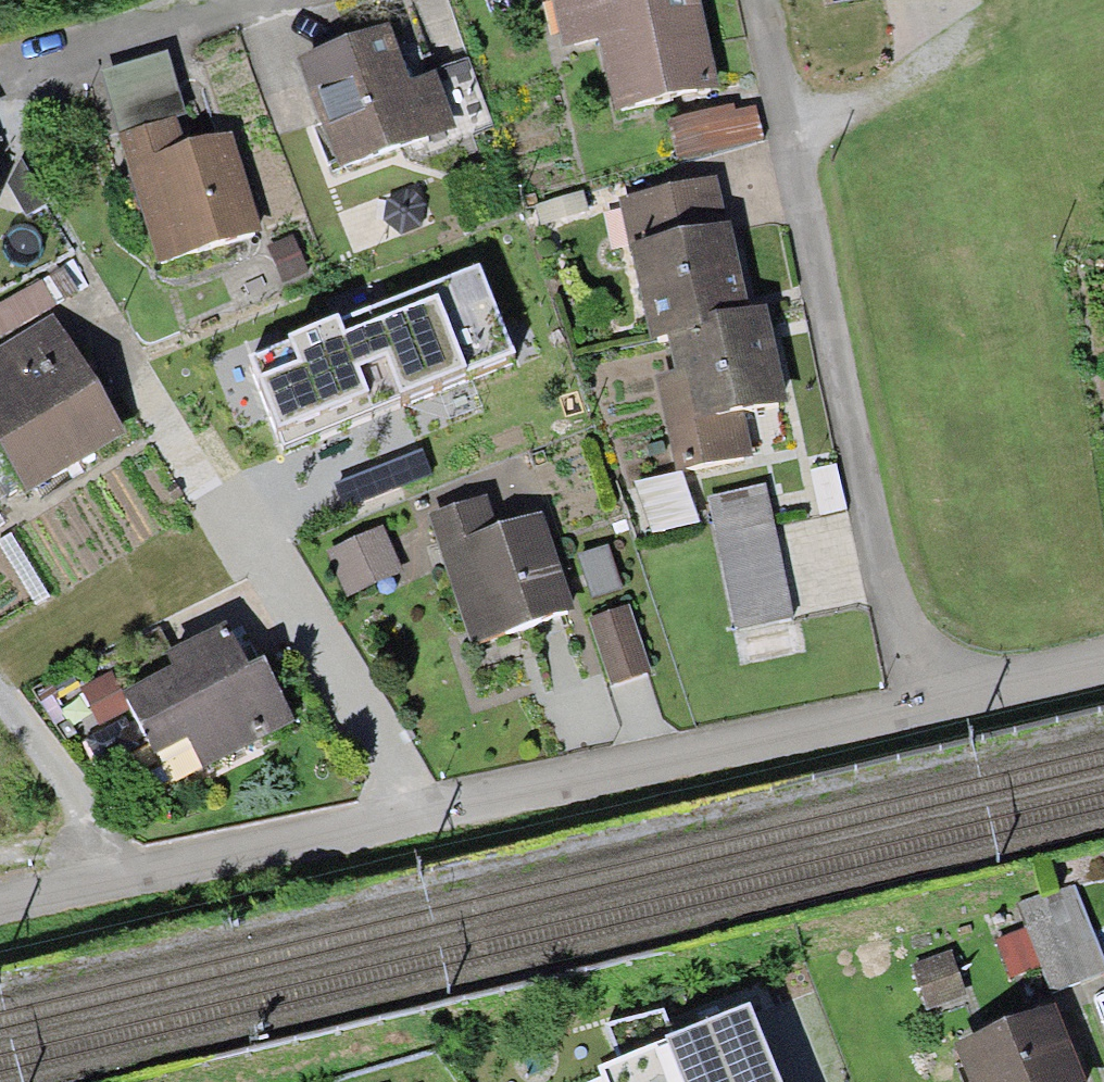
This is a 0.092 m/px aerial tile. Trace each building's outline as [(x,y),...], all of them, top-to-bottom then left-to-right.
[(575,55),(596,50),(607,100),(712,76),(694,0),(562,0),(575,55)] [(413,36),(309,71),(346,177),(497,125),(472,52),(424,69),(413,36)] [(168,55),(104,75),(161,262),(261,232),(231,133),(184,147),(175,119),(186,115),(168,55)] [(756,105),(671,122),(678,158),(763,141),(756,105)] [(721,180),(620,201),(651,346),(670,342),(676,373),(653,378),(673,474),(752,458),(743,415),(789,406),(775,338),(769,310),(749,314),(746,299),(721,180)] [(367,314),(241,358),(302,530),(354,511),(341,474),(414,448),(367,314)] [(0,358),(0,409),(8,423),(0,428),(0,479),(13,500),(124,432),(57,323),(0,358)] [(766,485),(706,499),(736,629),(796,615),(766,485)] [(490,497),(431,516),(472,644),(576,610),(544,512),(500,526),(490,497)] [(384,529),(329,553),(347,595),(402,572),(384,529)] [(614,548),(588,555),(598,589),(624,582),(614,548)] [(637,610),(601,620),(619,681),(655,670),(637,610)] [(168,625),(107,660),(176,782),(295,715),(267,664),(249,674),(224,631),(184,653),(168,625)] [(1070,890),(1019,909),(1050,990),(1101,970),(1070,890)] [(956,958),(916,972),(926,1001),(966,987),(956,958)] [(600,1071),(605,1081),(777,1081),(748,1010),(600,1071)] [(974,1081),(1076,1081),(1047,1016),(962,1054),(974,1081)]
